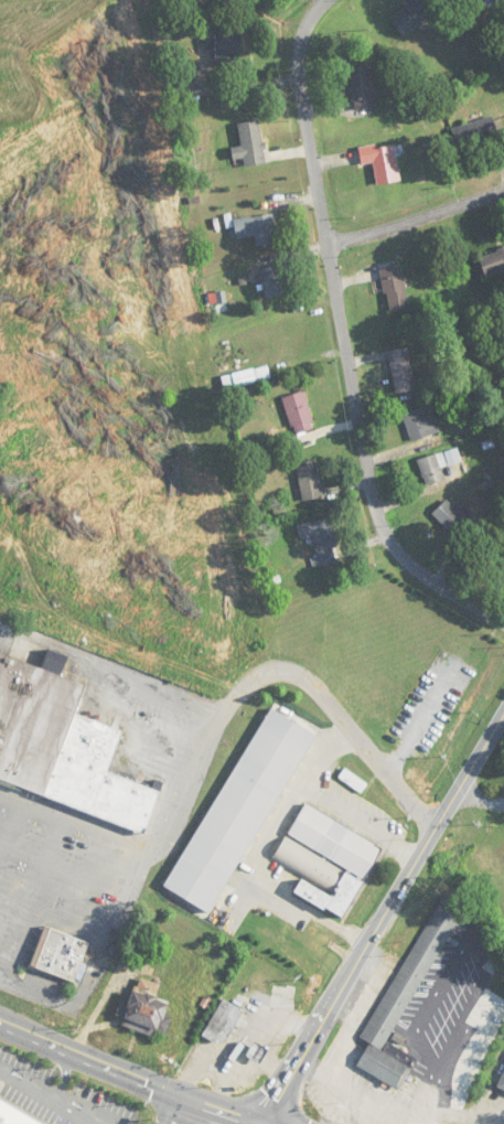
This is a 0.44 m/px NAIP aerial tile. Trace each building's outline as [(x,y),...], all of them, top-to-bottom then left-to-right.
[(402,36),(437,10),(430,0),(413,0),(389,18),(402,36)] [(216,29),(216,66),(239,66),(239,29),(216,29)] [(352,110),(374,109),(370,66),(349,67),(352,110)] [(458,149),(499,135),(492,115),(451,129),(458,149)] [(231,149),(233,161),(244,159),(245,168),(267,164),(259,121),(238,124),(242,147),(231,149)] [(374,163),(376,184),(398,182),(394,142),(359,146),(361,164),(374,163)] [(236,238),(255,235),(257,246),(278,243),(273,214),(233,220),(236,238)] [(485,277),(503,272),(503,249),(479,255),(485,277)] [(287,294),(281,264),(260,268),(266,298),(287,294)] [(390,312),(409,308),(400,266),(380,271),(390,312)] [(415,390),(408,347),(388,350),(395,393),(415,390)] [(282,397),(294,434),(315,428),(303,391),(282,397)] [(426,416),(424,407),(403,412),(411,440),(439,432),(434,414),(426,416)] [(444,479),(441,468),(461,461),(457,447),(417,460),(426,485),(444,479)] [(297,463),(301,501),(322,499),(318,460),(297,463)] [(456,509),(447,500),(432,514),(451,534),(472,515),(461,503),(456,509)] [(340,560),(328,518),(297,526),(301,540),(313,536),(318,555),(310,557),(313,567),(340,560)] [(489,575),(503,586),(503,554),(489,575)] [(50,791),(95,683),(0,647),(0,771),(50,791)] [(276,705),(163,885),(210,912),(320,732),(276,705)] [(340,778),(361,793),(367,785),(345,770),(340,778)] [(312,800),(296,828),(368,876),(385,846),(312,800)] [(365,1040),(370,1043),(357,1068),(400,1090),(417,1058),(391,1045),(462,904),(439,893),(365,1040)] [(30,967),(75,983),(90,942),(45,926),(30,967)] [(121,1024),(164,1039),(171,1017),(165,1015),(169,1003),(155,999),(160,985),(137,977),(121,1024)] [(207,1040),(228,1045),(239,1006),(217,1000),(207,1040)] [(0,1100),(0,1123),(45,1123),(0,1100)]
